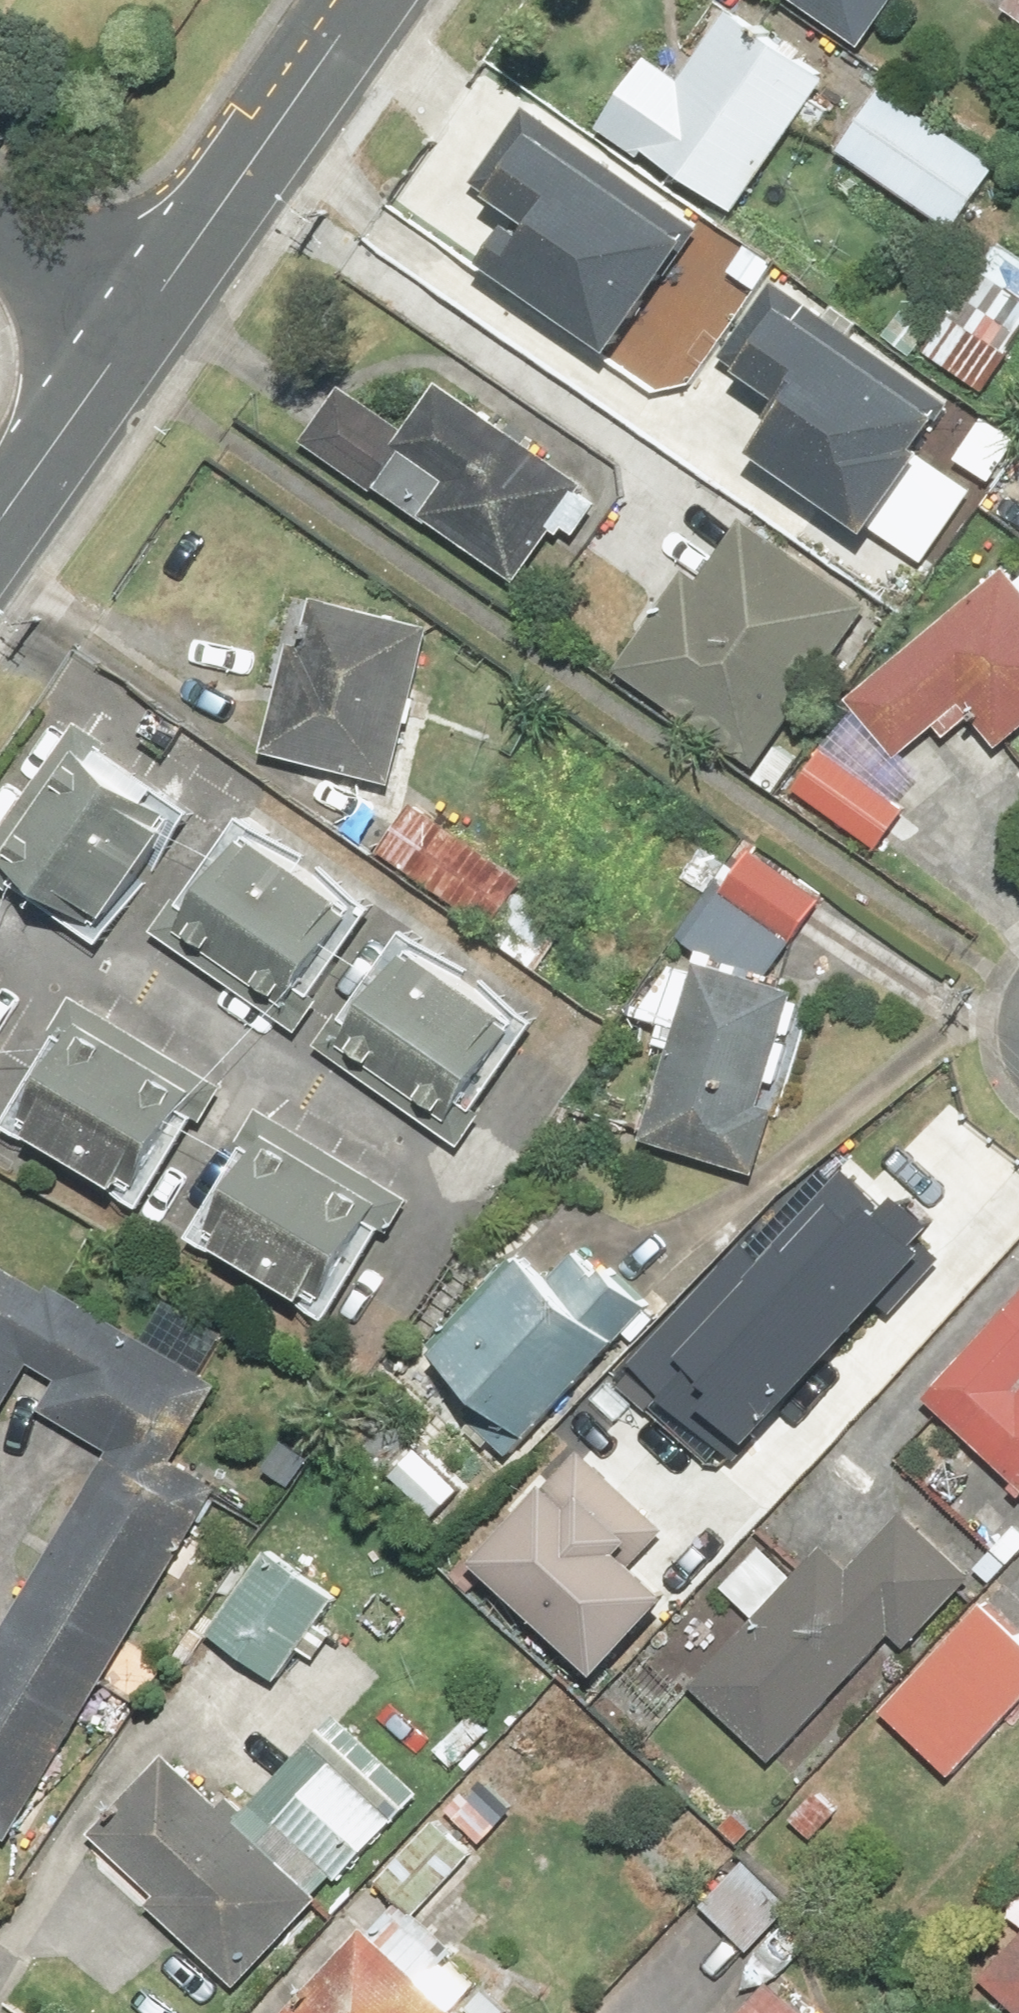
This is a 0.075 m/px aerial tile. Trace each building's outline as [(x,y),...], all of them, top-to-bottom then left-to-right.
[(869,43),(900,0),(808,0),(869,43)] [(1002,8),(1018,20),(1018,0),(1008,0),(1002,8)] [(659,43),(607,117),(747,214),(845,73),(743,2),(697,69),(659,43)] [(894,82),(850,144),(960,223),(1004,161),(894,82)] [(535,102),(484,175),(537,211),(498,267),(617,349),(706,221),(535,102)] [(1006,247),(938,346),(1000,389),(1018,362),(1018,256),(1006,247)] [(778,282),(731,356),(795,396),(762,447),(882,523),(961,398),(778,282)] [(413,427),(354,385),(318,435),(525,584),(600,480),(452,373),(413,427)] [(685,560),(615,651),(768,769),(895,605),(756,498),(699,571),(685,560)] [(907,759),(975,709),(1000,744),(1018,730),(1018,570),(1018,569),(856,690),(907,759)] [(425,659),(437,597),(307,572),(273,745),(403,770),(413,720),(441,726),(454,665),(425,659)] [(465,740),(433,730),(416,781),(448,792),(465,740)] [(200,802),(101,734),(11,865),(110,933),(200,802)] [(826,748),(796,787),(883,855),(913,816),(826,748)] [(406,810),(343,763),(314,802),(538,969),(580,913),(419,792),(406,810)] [(256,821),(191,917),(300,992),(366,896),(256,821)] [(669,967),(646,1035),(678,1045),(652,1125),(764,1161),(820,991),(779,978),(821,889),(739,850),(693,949),(707,956),(700,977),(669,967)] [(411,937),(347,1039),(472,1118),(537,1016),(411,937)] [(93,986),(16,1121),(153,1199),(230,1063),(93,986)] [(273,1103),(202,1233),(341,1309),(412,1179),(273,1103)] [(755,1225),(640,1348),(739,1439),(891,1275),(904,1287),(945,1243),(853,1158),(775,1243),(755,1225)] [(553,1272),(515,1241),(432,1343),(536,1427),(648,1289),(583,1236),(553,1272)] [(0,1257),(0,1396),(2,1393),(100,1449),(0,1622),(0,1823),(16,1832),(261,1407),(0,1257)] [(936,1400),(1018,1480),(1018,1314),(936,1400)] [(674,1526),(578,1444),(489,1549),(624,1665),(689,1589),(649,1555),(674,1526)] [(694,1685),(782,1761),(897,1629),(919,1649),(983,1576),(841,1453),(726,1584),(758,1612),(694,1685)] [(275,1536),(213,1627),(285,1675),(346,1585),(275,1536)] [(998,1594),(886,1702),(953,1772),(1018,1709),(1018,1616),(998,1594)] [(185,1756),(102,1835),(247,1986),(436,1805),(336,1701),(230,1803),(185,1756)] [(744,1856),(704,1897),(755,1946),(794,1905),(744,1856)] [(404,1897),(291,2012),(523,2012),(404,1897)] [(986,1980),(1018,2012),(1018,1949),(986,1980)] [(736,2012),(811,2012),(772,1976),(736,2012)]
